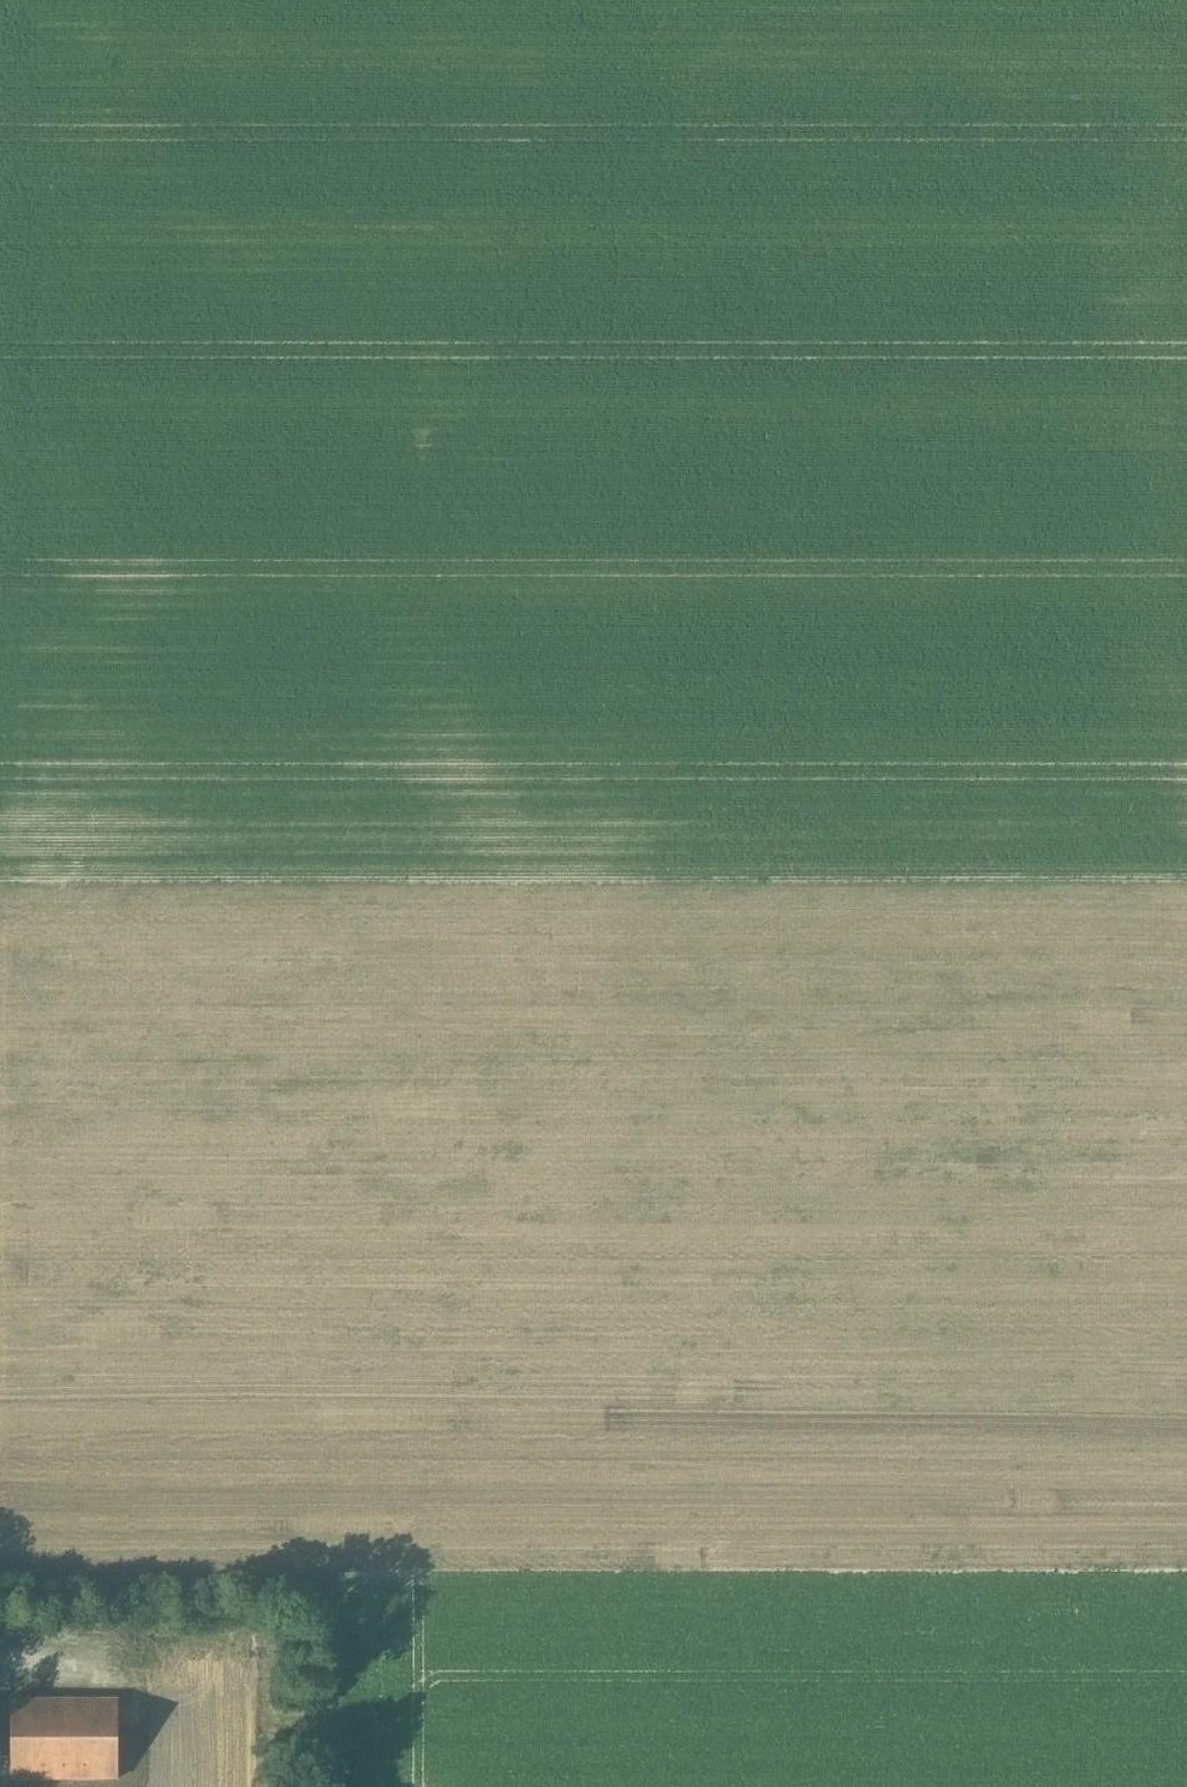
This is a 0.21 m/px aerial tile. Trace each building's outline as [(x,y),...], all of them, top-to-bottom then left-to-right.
[(115,1780),(115,1701),(10,1701),(10,1780),(115,1780)]
